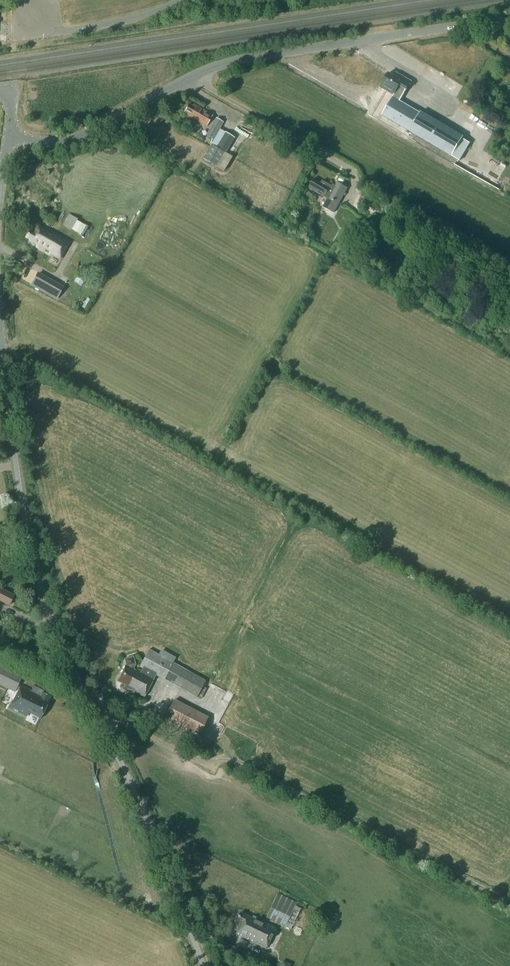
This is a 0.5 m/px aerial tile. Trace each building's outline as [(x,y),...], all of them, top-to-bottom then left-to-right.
[(389,73),(380,87),(394,95),(393,97),(399,101),(403,94),(411,81),(400,75),(398,78),(389,73)] [(415,110),(399,101),(393,97),(382,115),(405,128),(415,110)] [(212,115),(193,104),(191,106),(188,104),(183,113),(206,126),(212,115)] [(405,128),(410,131),(443,151),(451,155),(460,161),(470,143),(461,138),(453,133),(453,132),(446,128),(420,113),(415,110),(405,128)] [(223,122),(216,118),(206,135),(213,139),(223,122)] [(481,120),(475,133),(488,139),(494,126),(481,120)] [(220,129),(202,158),(223,171),(232,157),(225,153),(234,138),(220,129)] [(334,213),(347,188),(337,182),(334,187),(323,181),(321,183),(314,178),(309,187),(325,197),(326,195),(329,197),(323,207),(334,213)] [(72,229),(77,219),(69,214),(63,224),(72,229)] [(30,239),(29,242),(51,255),(53,253),(56,256),(64,241),(61,239),(38,225),(34,233),(30,230),(26,237),(30,239)] [(348,241),(343,251),(350,255),(347,261),(351,263),(354,258),(353,257),(359,247),(348,241)] [(50,280),(38,272),(31,284),(44,292),(50,280)] [(0,588),(0,601),(9,605),(14,595),(0,588)] [(159,655),(149,649),(140,666),(143,668),(141,671),(137,669),(136,670),(133,669),(135,664),(133,657),(125,659),(127,664),(126,665),(118,681),(124,685),(122,689),(133,694),(134,692),(145,697),(156,675),(197,697),(206,680),(189,672),(173,663),(176,658),(161,650),(159,655)] [(15,692),(23,676),(0,665),(0,684),(15,692)] [(51,696),(43,692),(44,691),(34,686),(31,690),(21,685),(10,706),(28,715),(29,712),(40,718),(49,702),(48,702),(51,696)] [(165,717),(199,734),(208,718),(174,701),(165,717)] [(295,906),(297,903),(278,893),(266,917),(290,929),(301,908),(295,906)] [(241,922),(236,933),(241,936),(238,943),(244,946),(246,942),(245,942),(247,939),(266,948),(276,927),(251,915),(250,917),(240,912),(236,920),(241,922)]
